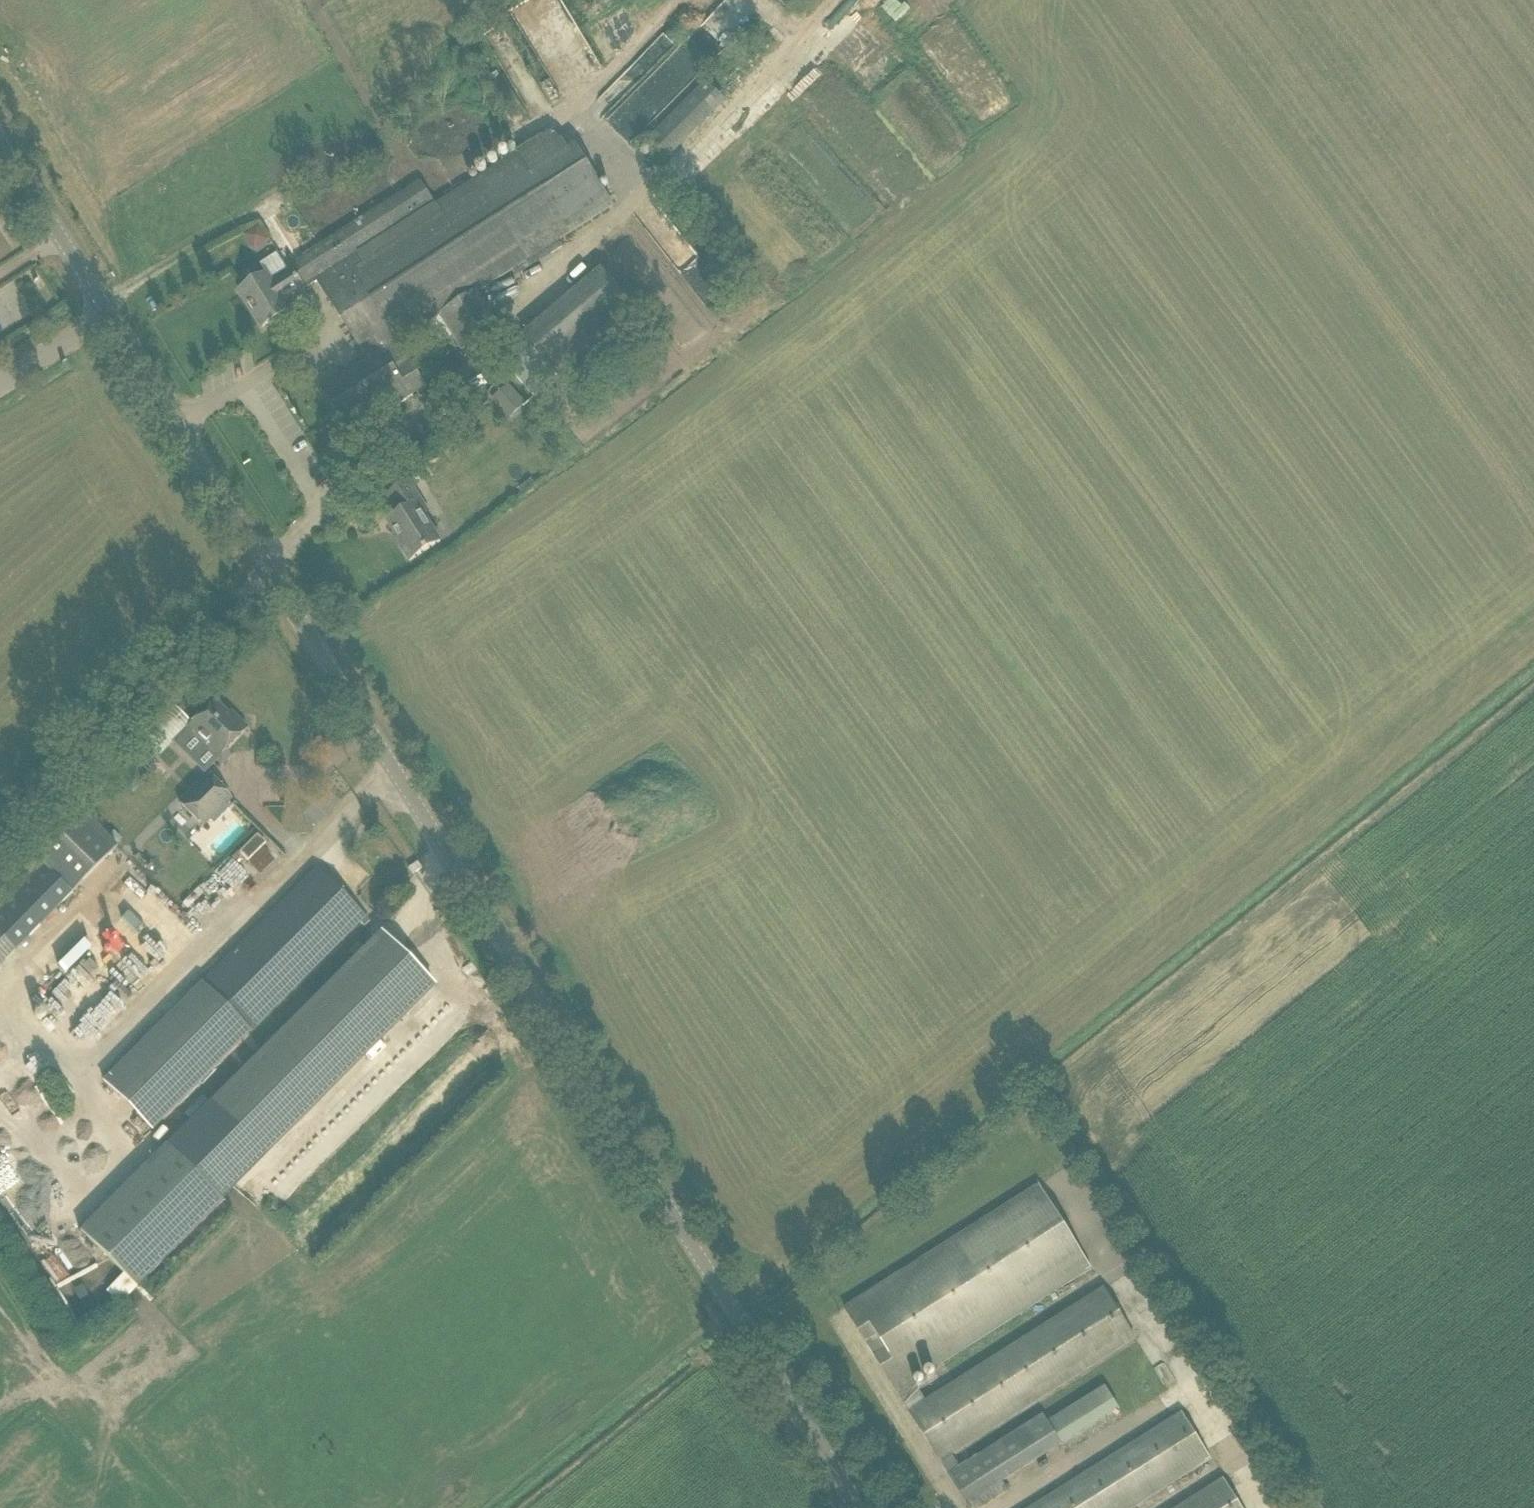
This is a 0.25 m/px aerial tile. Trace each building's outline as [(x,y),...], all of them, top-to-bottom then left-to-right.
[(751,22),(728,0),(726,0),(686,41),(710,64),(751,22)] [(646,142),(667,162),(725,102),(705,82),(646,142)] [(291,268),(304,289),(318,280),(369,361),(440,315),(462,350),(497,328),(475,294),(513,269),(517,276),(563,246),(559,240),(613,206),(575,146),(567,151),(553,130),(519,152),(518,152),(435,205),(421,181),(336,235),(333,230),(316,240),(320,246),(295,261),(297,264),(291,268)] [(297,293),(304,289),(291,268),(287,271),(276,253),(259,264),(266,275),(240,292),(262,327),(290,309),(281,295),(293,287),(297,293)] [(558,375),(563,381),(639,316),(600,270),(524,335),(558,375)] [(550,382),(558,375),(524,335),(499,356),(533,396),(543,388),(550,382)] [(332,406),(350,435),(427,386),(409,359),(394,368),(393,367),(332,406)] [(508,387),(492,401),(508,418),(523,405),(508,387)] [(401,543),(399,544),(409,561),(441,542),(418,505),(422,503),(409,482),(387,496),(399,516),(388,522),(401,543)] [(230,757),(225,751),(247,729),(236,718),(233,721),(214,701),(190,725),(211,746),(206,751),(221,766),(230,757)] [(134,763),(123,774),(134,785),(145,774),(134,763)] [(179,804),(193,818),(202,826),(230,798),(207,775),(179,804)] [(116,848),(82,815),(0,897),(0,965),(116,848)] [(103,1082),(152,1130),(365,917),(316,869),(103,1082)] [(219,1199),(433,985),(382,934),(168,1148),(166,1145),(79,1232),(136,1288),(222,1202),(219,1199)] [(112,1001),(119,991),(83,964),(76,974),(112,1001)] [(1091,1270),(1039,1187),(844,1308),(909,1412),(924,1402),(911,1382),(1091,1270)] [(909,1412),(948,1475),(959,1468),(950,1454),(1134,1339),(1104,1290),(924,1402),(909,1412)] [(959,1468),(948,1475),(969,1507),(981,1507),(1007,1492),(1001,1482),(1118,1409),(1104,1387),(1047,1423),(1042,1416),(959,1468)] [(1210,1459),(1181,1413),(1031,1507),(1133,1507),(1210,1459)] [(1178,1507),(1241,1507),(1223,1479),(1178,1507)]
